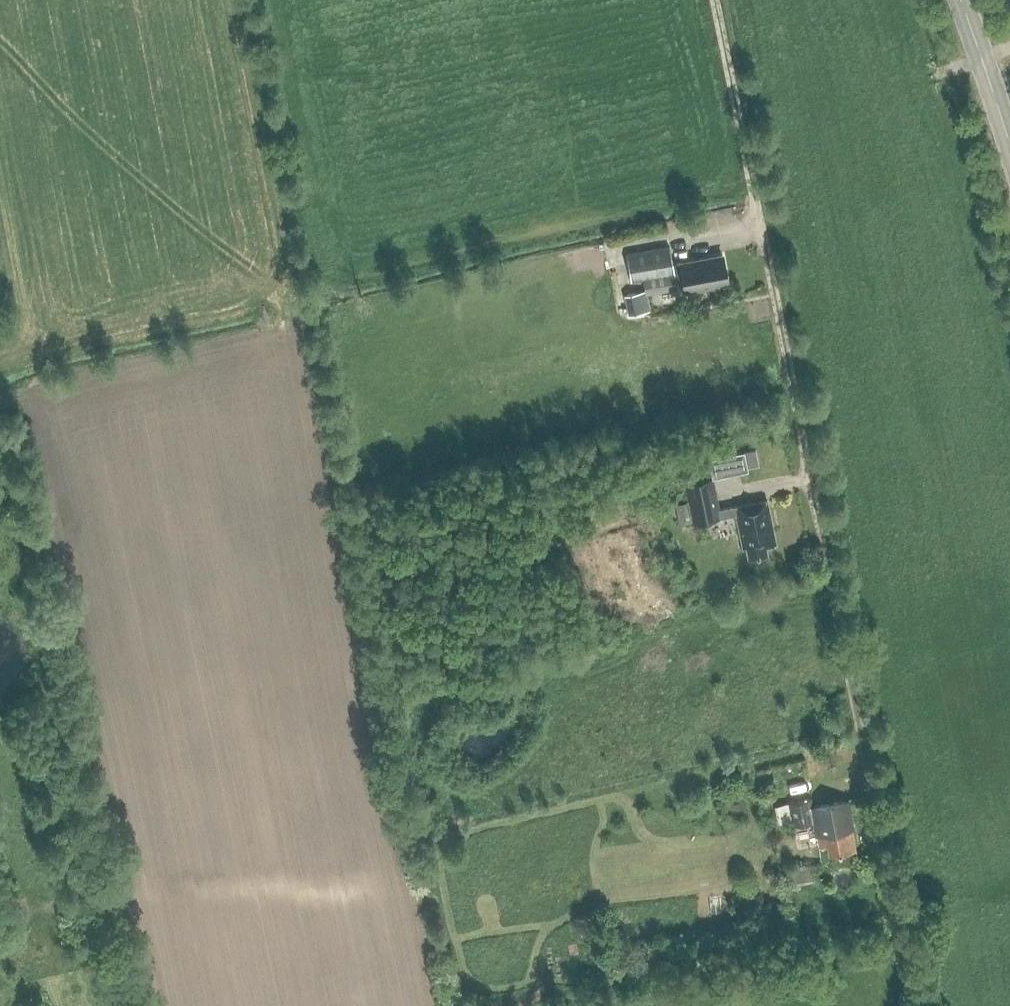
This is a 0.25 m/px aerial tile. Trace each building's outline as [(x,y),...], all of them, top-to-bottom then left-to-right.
[(681,263),(674,265),(670,246),(627,253),(632,280),(642,278),(645,295),(677,289),(675,282),(685,281),(681,263)] [(686,290),(728,283),(723,254),(681,262),(681,263),(685,281),(686,290)] [(644,291),(637,292),(624,295),(628,315),(650,310),(647,295),(645,295),(644,291)] [(744,451),(729,454),(732,471),(747,468),(744,451)] [(768,499),(735,506),(720,509),(713,478),(684,484),(687,501),(674,504),(678,524),(691,521),(692,525),(737,515),(744,547),(747,547),(749,557),(768,553),(766,546),(777,543),(768,499)] [(830,855),(855,851),(852,830),(852,829),(847,801),(812,807),(810,799),(787,803),(792,825),(814,821),(819,847),(828,845),(830,855)]
